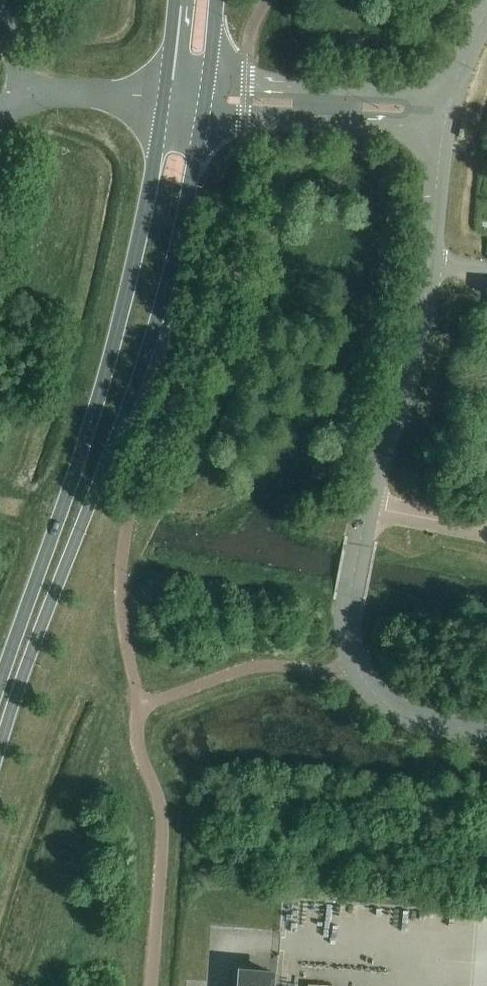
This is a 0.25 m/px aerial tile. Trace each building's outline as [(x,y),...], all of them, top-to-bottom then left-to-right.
[(278,977),(241,974),(240,985),(277,985),(278,977)]
